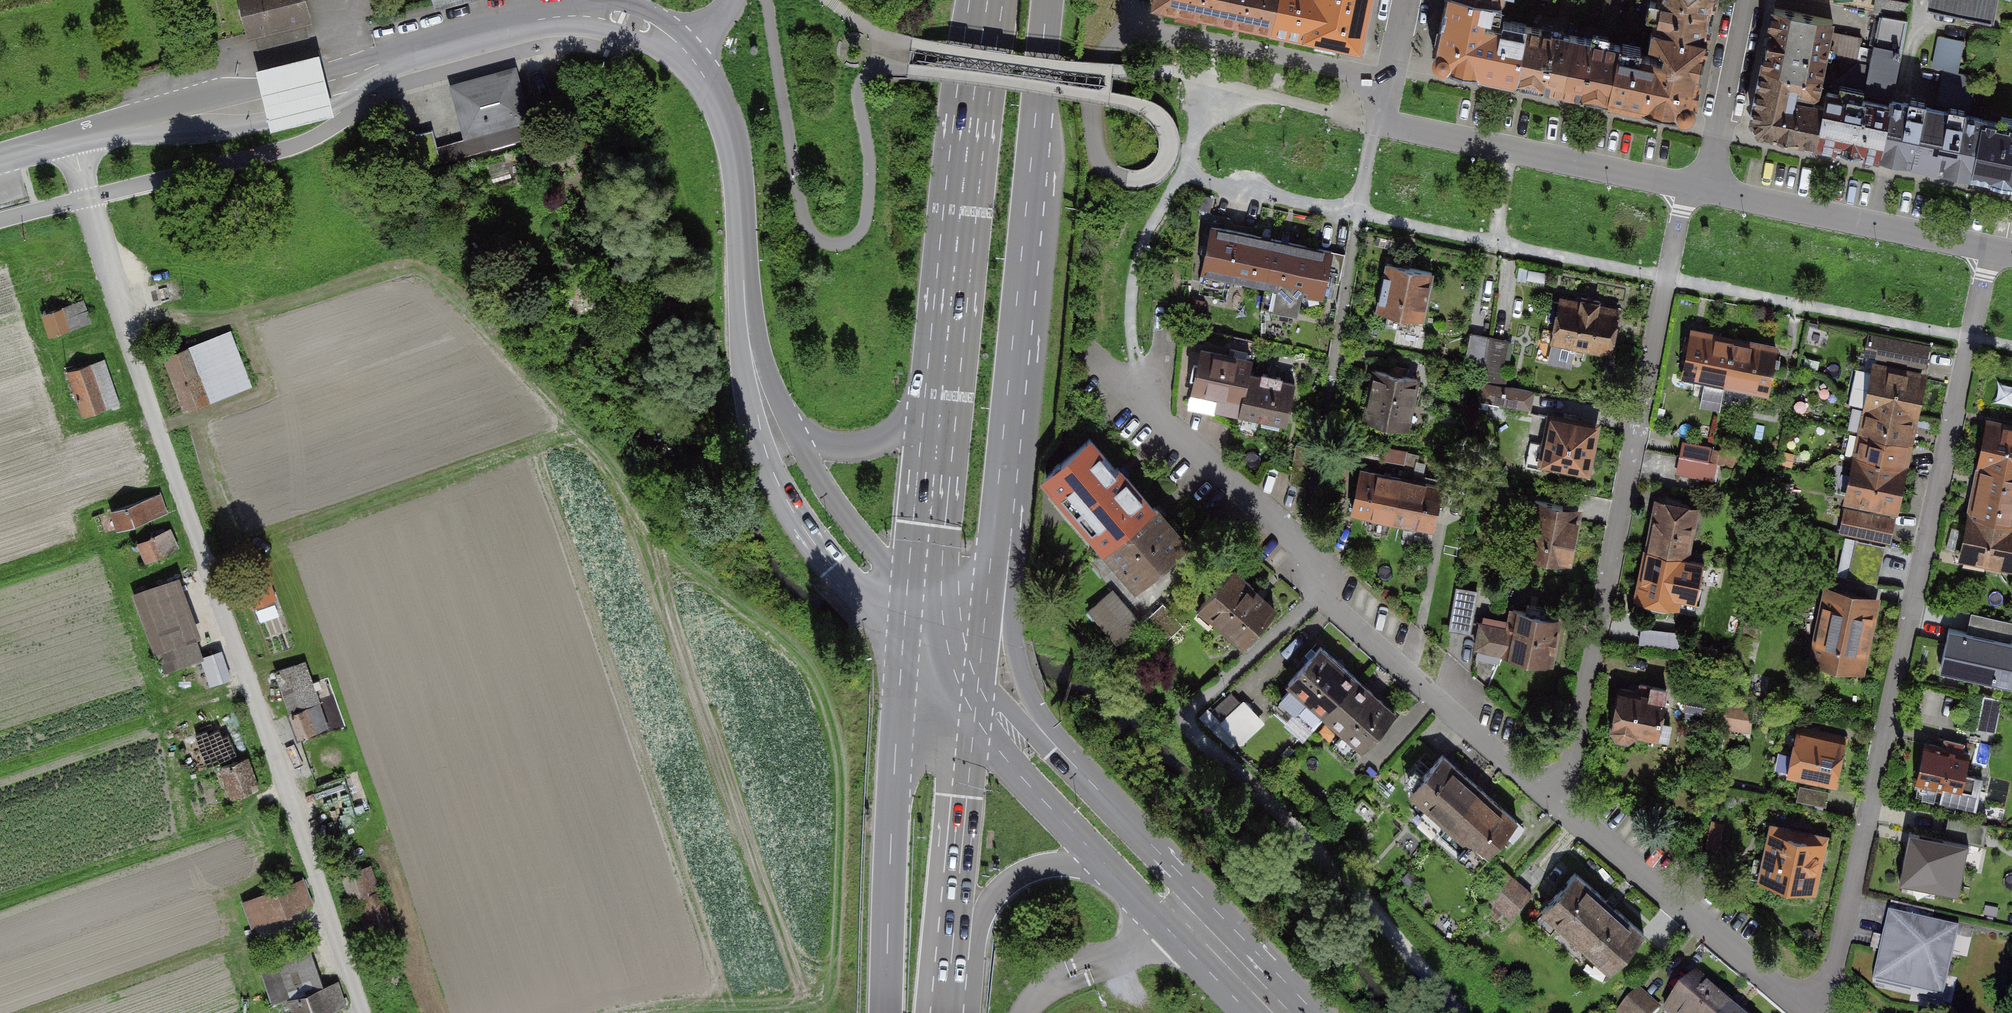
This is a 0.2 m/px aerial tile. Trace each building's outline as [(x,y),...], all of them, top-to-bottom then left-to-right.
[(250,33),(308,18),(303,0),(242,0),(250,33)] [(432,11),(472,0),(429,0),(432,11)] [(1220,18),(1224,0),(1155,0),(1154,4),(1220,18)] [(1271,29),(1278,0),(1224,0),(1220,18),(1271,29)] [(1360,48),(1370,0),(1278,0),(1271,29),(1360,48)] [(1515,80),(1527,26),(1527,24),(1511,21),(1510,27),(1481,21),(1482,16),(1489,13),(1500,15),(1502,3),(1489,0),(1446,0),(1434,58),(1435,61),(1437,63),(1440,65),(1515,80)] [(1602,23),(1616,26),(1621,0),(1607,0),(1602,23)] [(1707,40),(1715,0),(1659,0),(1658,2),(1651,0),(1648,14),(1656,15),(1653,29),(1707,40)] [(1929,9),(1991,21),(1995,0),(1931,0),(1929,9)] [(1821,77),(1833,20),(1775,8),(1763,65),(1821,77)] [(1865,99),(1889,104),(1890,100),(1907,20),(1883,15),(1865,99)] [(1515,80),(1562,89),(1573,36),(1527,26),(1515,80)] [(1690,114),(1692,111),(1707,40),(1653,29),(1651,40),(1666,51),(1664,59),(1640,54),(1641,47),(1620,43),(1619,45),(1608,100),(1685,115),(1688,115),(1690,114)] [(1971,39),(1941,33),(1935,64),(1965,69),(1971,39)] [(1562,89),(1608,100),(1619,45),(1573,36),(1562,89)] [(1861,40),(1845,37),(1840,59),(1856,63),(1861,40)] [(318,52),(255,67),(262,99),(270,130),(334,114),(326,83),(318,52)] [(1818,92),(1821,77),(1763,65),(1752,118),(1760,130),(1776,133),(1776,135),(1797,139),(1797,137),(1818,142),(1826,105),(1812,103),(1814,95),(1818,92)] [(1978,75),(1947,69),(1941,98),(1973,104),(1978,75)] [(526,117),(515,81),(476,92),(474,84),(455,89),(468,133),(524,118),(526,117)] [(1818,142),(1879,155),(1889,104),(1865,99),(1828,92),(1826,105),(1818,142)] [(1890,158),(1971,174),(1982,120),(1982,119),(1900,102),(1890,100),(1889,104),(1879,155),(1890,158)] [(524,118),(468,133),(473,152),(531,137),(527,122),(525,122),(524,118)] [(2011,182),(2011,126),(1982,120),(1971,174),(2011,182)] [(434,127),(412,134),(422,164),(444,157),(434,127)] [(1275,240),(1211,226),(1200,282),(1229,288),(1231,278),(1266,285),(1275,240)] [(1332,251),(1275,240),(1266,285),(1261,306),(1297,313),(1301,292),(1322,297),(1325,281),(1332,251)] [(1345,254),(1332,251),(1325,281),(1339,284),(1345,254)] [(1431,273),(1388,265),(1378,311),(1389,313),(1387,324),(1409,328),(1411,318),(1422,320),(1431,273)] [(82,300),(42,314),(50,335),(90,322),(82,300)] [(1618,312),(1561,300),(1552,341),(1609,353),(1618,312)] [(1733,340),(1693,332),(1686,368),(1704,372),(1702,380),(1725,384),(1733,340)] [(215,334),(162,352),(182,405),(235,385),(215,334)] [(1485,368),(1488,339),(1471,335),(1465,364),(1485,368)] [(1508,342),(1488,339),(1485,368),(1483,382),(1500,385),(1508,342)] [(1776,349),(1733,340),(1725,384),(1748,388),(1749,381),(1767,385),(1776,349)] [(1927,346),(1895,340),(1891,360),(1923,366),(1927,346)] [(1210,406),(1239,413),(1248,374),(1250,360),(1201,351),(1192,398),(1210,402),(1210,406)] [(103,360),(68,372),(83,415),(118,403),(103,360)] [(1913,416),(1921,377),(1858,364),(1849,403),(1869,407),(1913,416)] [(1416,379),(1375,370),(1366,415),(1407,424),(1416,379)] [(1280,421),(1287,423),(1295,384),(1280,381),(1280,378),(1263,374),(1262,377),(1248,374),(1239,413),(1264,418),(1262,424),(1279,427),(1280,421)] [(1486,409),(1488,402),(1530,411),(1534,392),(1500,385),(1483,382),(1478,407),(1486,409)] [(1907,443),(1913,416),(1869,407),(1864,433),(1907,443)] [(1589,460),(1596,427),(1553,418),(1543,462),(1575,469),(1577,473),(1584,475),(1591,472),(1592,465),(1589,460)] [(1982,460),(2011,467),(2011,424),(1990,419),(1982,460)] [(1902,468),(1907,443),(1864,433),(1857,459),(1902,468)] [(1077,510),(1109,547),(1153,508),(1117,467),(1115,469),(1089,440),(1048,476),(1063,492),(1063,491),(1079,509),(1077,510)] [(1683,442),(1680,456),(1706,462),(1709,447),(1683,442)] [(1406,449),(1387,445),(1384,459),(1403,463),(1406,449)] [(1706,462),(1680,456),(1677,472),(1711,479),(1714,463),(1706,462)] [(1893,508),(1902,468),(1857,459),(1849,499),(1893,508)] [(1976,490),(2011,497),(2011,467),(1982,460),(1976,490)] [(1353,512),(1393,521),(1402,479),(1361,470),(1353,512)] [(1393,521),(1434,529),(1442,487),(1402,479),(1393,521)] [(1970,519),(2011,527),(2011,497),(1976,490),(1970,519)] [(149,518),(143,500),(112,511),(118,529),(149,518)] [(1658,502),(1648,550),(1685,558),(1694,509),(1658,502)] [(1124,564),(1140,582),(1185,543),(1154,507),(1153,508),(1109,547),(1108,547),(1123,565),(1124,564)] [(1856,509),(1851,534),(1889,542),(1894,517),(1856,509)] [(1568,563),(1577,519),(1533,510),(1525,554),(1568,563)] [(1962,562),(2009,571),(2011,556),(2011,527),(1970,519),(1962,562)] [(177,547),(169,529),(138,543),(147,561),(177,547)] [(1844,537),(1836,576),(1847,578),(1856,539),(1844,537)] [(1885,546),(1856,539),(1847,578),(1847,579),(1877,585),(1885,546)] [(1648,550),(1639,598),(1693,609),(1703,562),(1685,558),(1648,550)] [(1251,585),(1234,571),(1202,608),(1246,645),(1275,611),(1248,588),(1251,585)] [(273,598),(264,574),(242,582),(251,605),(273,598)] [(196,636),(174,579),(137,594),(158,650),(196,636)] [(1869,639),(1877,597),(1827,586),(1817,628),(1869,639)] [(1457,588),(1450,628),(1470,632),(1477,591),(1457,588)] [(1118,643),(1140,623),(1112,591),(1089,610),(1118,643)] [(1184,625),(1163,603),(1140,623),(1161,646),(1184,625)] [(1553,644),(1558,619),(1513,610),(1510,629),(1481,624),(1477,648),(1505,653),(1504,655),(1549,664),(1550,658),(1554,657),(1555,648),(1553,644)] [(2010,642),(2011,634),(2011,622),(1980,615),(1976,634),(2010,642)] [(1861,674),(1869,639),(1817,628),(1809,663),(1861,674)] [(1950,628),(1939,671),(2011,687),(2011,643),(2010,642),(1976,634),(1950,628)] [(221,646),(206,651),(215,679),(231,674),(221,646)] [(1358,680),(1321,647),(1288,683),(1292,687),(1288,691),(1302,704),(1307,699),(1325,716),(1358,680)] [(294,664),(275,671),(297,732),(317,725),(294,664)] [(1395,713),(1358,680),(1325,716),(1345,733),(1334,745),(1349,758),(1359,746),(1363,749),(1395,713)] [(1638,692),(1620,689),(1612,728),(1617,736),(1627,738),(1635,732),(1657,737),(1666,689),(1640,684),(1638,692)] [(1231,692),(1211,711),(1220,721),(1241,703),(1231,692)] [(2002,701),(1980,697),(1975,727),(1996,731),(2002,701)] [(1754,709),(1724,704),(1721,726),(1751,730),(1754,709)] [(1835,782),(1844,738),(1797,728),(1788,773),(1835,782)] [(1944,748),(1926,744),(1917,782),(1943,788),(1940,801),(1975,808),(1982,778),(1964,774),(1968,753),(1962,752),(1963,744),(1946,741),(1944,748)] [(1480,789),(1442,755),(1410,792),(1448,825),(1480,789)] [(247,758),(222,767),(232,796),(258,787),(247,758)] [(1819,800),(1820,785),(1801,783),(1799,798),(1819,800)] [(1517,821),(1480,789),(1448,825),(1485,857),(1517,821)] [(1723,824),(1711,822),(1707,846),(1719,849),(1723,824)] [(1960,843),(1917,835),(1912,860),(1908,861),(1906,864),(1905,866),(1905,869),(1907,872),(1909,874),(1908,879),(1950,888),(1960,843)] [(1819,855),(1821,847),(1771,836),(1766,862),(1767,863),(1764,881),(1776,884),(1780,889),(1793,892),(1800,889),(1811,891),(1816,871),(1820,869),(1822,859),(1819,855)] [(1493,901),(1513,879),(1496,865),(1477,887),(1493,901)] [(1610,904),(1575,873),(1542,910),(1577,941),(1610,904)] [(1531,895),(1513,879),(1493,901),(1512,918),(1531,895)] [(302,880),(263,895),(272,918),(311,904),(302,880)] [(378,899),(359,906),(366,925),(385,918),(378,899)] [(1643,934),(1610,904),(1577,941),(1587,950),(1581,957),(1604,977),(1643,934)] [(2004,910),(1980,907),(1979,919),(2002,922),(2004,910)] [(1959,932),(1889,915),(1873,985),(1943,1002),(1959,932)] [(306,939),(273,951),(291,998),(324,986),(306,939)] [(1694,979),(1665,1012),(1729,1012),(1733,1009),(1729,1006),(1727,1007),(1694,979)] [(324,986),(291,998),(296,1012),(321,1012),(343,1005),(335,982),(324,986)] [(1638,990),(1617,1012),(1657,1012),(1660,1010),(1638,990)]
